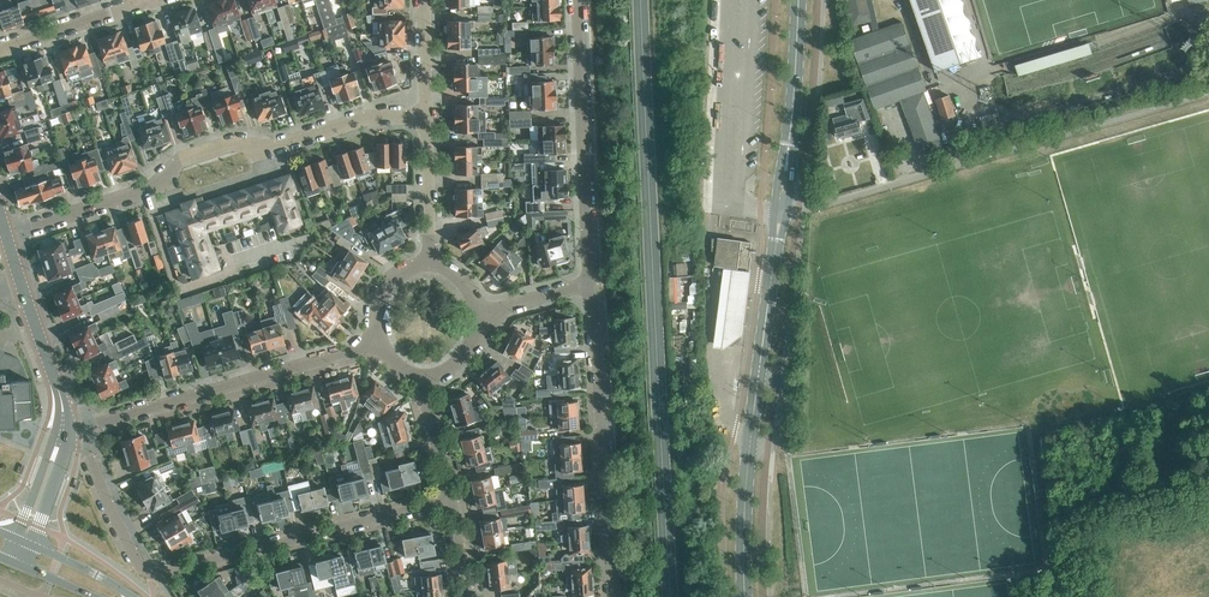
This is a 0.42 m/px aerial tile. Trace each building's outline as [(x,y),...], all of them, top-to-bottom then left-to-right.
[(0,11),(0,21),(4,32),(9,30),(10,29),(14,27),(5,0),(0,0),(3,10),(0,11)] [(24,23),(18,5),(12,7),(10,0),(5,0),(14,27),(18,26),(20,27),(25,25),(24,23)] [(24,23),(35,19),(28,0),(26,0),(23,1),(23,0),(17,0),(18,5),(24,23)] [(45,15),(40,0),(28,0),(35,19),(41,17),(41,16),(45,15)] [(56,12),(52,0),(40,0),(45,15),(49,13),(49,15),(56,12)] [(66,8),(63,0),(52,0),(56,12),(62,10),(62,9),(66,8)] [(77,7),(75,0),(63,0),(66,8),(67,11),(72,9),(73,8),(77,7)] [(220,0),(218,0),(207,3),(214,26),(221,24),(223,30),(229,29),(227,24),(220,0)] [(227,24),(233,22),(232,20),(239,18),(233,0),(220,0),(227,24)] [(261,0),(249,0),(253,13),(264,9),(261,0)] [(264,9),(276,6),(274,0),(261,0),(264,9)] [(321,0),(315,0),(324,28),(325,28),(330,26),(321,0)] [(330,26),(336,24),(328,0),(321,0),(330,26)] [(372,14),(387,14),(387,7),(402,6),(402,0),(374,0),(374,6),(372,7),(372,14)] [(900,99),(924,91),(927,90),(902,21),(879,29),(872,0),(847,0),(852,24),(870,20),(873,31),(850,39),(875,109),(900,99)] [(936,71),(961,63),(940,0),(912,0),(936,71)] [(295,22),(294,19),(289,4),(283,5),(289,24),(295,22)] [(287,40),(289,40),(293,38),(294,38),(289,24),(283,5),(276,8),(287,40)] [(559,5),(558,5),(537,6),(537,13),(532,13),(532,21),(558,20),(558,18),(559,19),(559,5)] [(182,12),(189,34),(201,30),(193,8),(182,12)] [(189,34),(182,12),(181,12),(180,10),(172,12),(173,15),(171,15),(178,38),(180,37),(181,42),(191,39),(189,34)] [(379,22),(380,33),(403,33),(403,21),(387,21),(387,14),(372,14),(372,22),(379,22)] [(254,16),(247,18),(254,39),(261,36),(254,16)] [(254,41),(254,39),(247,18),(240,20),(248,43),(254,41)] [(145,24),(155,52),(160,51),(158,44),(164,42),(157,20),(145,24)] [(448,33),(448,34),(469,34),(469,28),(474,28),(474,20),(448,21),(448,25),(446,25),(446,33),(448,33)] [(336,45),(333,37),(347,33),(346,29),(344,22),(336,24),(330,26),(325,28),(332,47),(336,45)] [(512,23),(512,30),(527,29),(527,22),(512,23)] [(1177,37),(1173,23),(1166,25),(1170,39),(1177,37)] [(155,52),(145,24),(134,27),(141,49),(147,47),(150,54),(155,52)] [(1151,26),(1016,66),(1021,83),(1157,43),(1151,26)] [(329,42),(325,28),(318,30),(321,39),(322,39),(324,44),(329,42)] [(110,35),(109,36),(118,62),(129,59),(132,67),(139,65),(133,47),(126,49),(120,32),(118,32),(118,30),(109,33),(110,35)] [(215,51),(212,43),(208,30),(202,32),(209,53),(215,51)] [(403,33),(380,33),(380,45),(371,45),(371,41),(363,41),(366,45),(374,54),(386,51),(386,45),(403,45),(403,33)] [(469,34),(448,34),(447,34),(447,48),(448,48),(448,49),(475,48),(474,40),(469,40),(469,34)] [(97,39),(102,53),(106,66),(118,62),(109,36),(97,39)] [(272,36),(260,40),(263,48),(274,43),(272,36)] [(527,46),(528,51),(553,50),(553,45),(554,45),(554,38),(553,38),(553,36),(529,37),(530,46),(527,46)] [(281,50),(291,46),(289,40),(287,40),(278,43),(281,50)] [(165,44),(166,47),(171,62),(178,60),(172,42),(165,44)] [(71,48),(79,72),(84,70),(84,68),(90,66),(93,78),(102,75),(94,52),(87,54),(84,44),(71,48)] [(66,74),(72,72),(75,80),(81,78),(79,72),(71,48),(59,52),(66,74)] [(260,49),(250,53),(254,62),(263,59),(260,49)] [(553,50),(528,51),(528,58),(530,57),(530,65),(554,64),(554,62),(555,62),(555,55),(553,55),(553,50)] [(396,82),(386,51),(374,54),(375,58),(376,58),(377,62),(385,86),(396,82)] [(183,53),(177,55),(183,74),(189,72),(183,53)] [(247,65),(254,62),(250,53),(243,55),(247,65)] [(491,55),(479,55),(479,64),(505,64),(505,54),(500,55),(491,55)] [(52,78),(49,69),(45,56),(34,60),(44,90),(49,88),(46,80),(52,78)] [(373,90),(383,87),(385,86),(377,62),(376,58),(375,58),(364,62),(364,59),(361,60),(356,61),(358,68),(360,75),(368,72),(373,90)] [(44,90),(34,60),(22,64),(30,86),(36,83),(38,91),(44,90)] [(200,68),(197,60),(186,64),(189,72),(200,68)] [(453,71),(453,77),(479,76),(478,68),(476,68),(476,62),(453,63),(453,65),(452,65),(452,71),(453,71)] [(281,81),(289,78),(285,63),(277,66),(281,81)] [(348,98),(338,67),(337,63),(325,67),(326,70),(319,72),(324,86),(331,84),(337,102),(348,98)] [(338,67),(348,98),(360,94),(353,72),(346,74),(343,65),(338,67)] [(516,74),(528,74),(528,66),(509,67),(509,75),(516,74)] [(10,82),(19,79),(18,73),(6,76),(4,70),(0,72),(0,84),(10,82)] [(238,76),(230,78),(235,92),(242,90),(238,76)] [(477,82),(479,82),(487,82),(487,76),(479,76),(453,77),(453,82),(452,82),(452,89),(454,89),(454,90),(477,90),(477,82)] [(60,78),(52,80),(60,104),(61,104),(67,102),(64,91),(60,80),(60,78)] [(66,78),(60,80),(64,91),(70,89),(66,78)] [(529,90),(529,96),(555,95),(555,90),(556,90),(556,83),(554,83),(554,81),(531,82),(532,90),(529,90)] [(0,84),(0,97),(6,95),(8,102),(25,97),(24,92),(23,90),(11,94),(9,87),(11,87),(10,82),(0,84)] [(932,87),(935,95),(947,91),(944,83),(932,87)] [(304,88),(312,110),(323,106),(315,84),(304,88)] [(221,88),(223,92),(232,120),(243,116),(236,94),(230,96),(226,86),(221,88)] [(202,90),(203,93),(207,106),(214,103),(221,123),(232,120),(223,92),(219,94),(218,90),(211,93),(209,88),(202,90)] [(312,110),(304,88),(293,92),(300,114),(312,110)] [(24,92),(25,97),(28,104),(30,110),(37,108),(31,90),(24,92)] [(264,92),(272,117),(285,113),(278,90),(270,93),(270,90),(264,92)] [(943,147),(924,91),(900,99),(917,146),(923,144),(926,153),(943,147)] [(272,117),(264,92),(260,94),(260,96),(253,98),(260,121),(272,117)] [(185,101),(195,132),(207,128),(200,108),(207,106),(203,93),(196,95),(196,97),(185,101)] [(825,98),(827,105),(846,100),(844,93),(825,98)] [(169,94),(162,96),(168,114),(175,112),(172,103),(169,94)] [(555,95),(529,96),(530,102),(532,102),(532,110),(555,109),(555,107),(557,107),(557,100),(555,100),(555,95)] [(168,114),(162,96),(156,98),(162,116),(168,114)] [(947,96),(942,98),(936,100),(942,119),(953,115),(947,96)] [(18,119),(15,108),(28,104),(25,97),(8,102),(10,109),(0,112),(0,124),(18,119)] [(835,127),(838,137),(862,130),(859,120),(869,118),(863,98),(844,103),(848,114),(833,118),(836,127),(835,127)] [(178,118),(184,135),(195,132),(185,101),(185,99),(172,103),(175,112),(168,114),(171,120),(178,118)] [(1052,113),(1048,99),(1013,109),(1017,123),(1052,113)] [(68,103),(70,110),(73,110),(78,108),(76,100),(68,103)] [(58,114),(66,112),(70,110),(68,103),(67,102),(61,104),(62,105),(50,109),(52,116),(58,114)] [(454,113),(454,119),(485,118),(485,111),(477,111),(477,104),(454,105),(454,107),(453,107),(453,113),(454,113)] [(130,106),(124,108),(128,121),(130,127),(136,125),(130,106)] [(66,112),(68,120),(76,118),(73,110),(70,110),(66,112)] [(512,119),(531,118),(531,111),(508,112),(509,119),(512,119)] [(979,117),(983,130),(1002,124),(998,111),(979,117)] [(61,123),(68,120),(66,112),(58,114),(61,123)] [(1007,115),(1000,116),(1002,123),(1009,121),(1007,115)] [(155,118),(149,120),(157,144),(170,140),(166,126),(163,118),(155,120),(155,118)] [(478,139),(483,139),(509,138),(509,133),(494,133),(494,132),(485,132),(485,118),(454,119),(454,124),(453,124),(453,131),(454,131),(454,133),(478,132),(478,139)] [(512,119),(513,126),(531,126),(531,118),(512,119)] [(17,132),(22,130),(18,119),(0,124),(0,137),(17,132)] [(157,144),(149,120),(144,121),(145,124),(138,126),(145,148),(157,144)] [(116,142),(117,147),(125,172),(134,169),(133,166),(136,165),(128,143),(129,141),(135,139),(130,127),(128,121),(120,124),(123,140),(116,142)] [(538,139),(538,140),(564,139),(565,139),(564,126),(563,125),(529,126),(530,140),(538,139)] [(976,125),(967,127),(969,134),(977,131),(976,125)] [(26,137),(39,133),(37,127),(24,131),(26,137)] [(39,133),(26,137),(28,143),(47,137),(45,131),(39,133)] [(564,139),(538,140),(538,154),(525,154),(526,163),(539,163),(546,162),(546,154),(565,153),(564,148),(566,147),(566,142),(564,141),(564,139)] [(405,142),(390,143),(391,167),(405,167),(405,142)] [(376,151),(370,152),(373,168),(376,167),(391,167),(390,143),(375,143),(376,151)] [(4,151),(7,162),(31,155),(31,156),(40,153),(38,148),(28,151),(26,144),(4,151)] [(362,146),(348,151),(355,174),(370,169),(369,168),(373,168),(370,152),(364,153),(362,146)] [(454,161),(455,161),(477,161),(476,154),(481,154),(481,146),(455,147),(455,148),(454,148),(454,161)] [(64,147),(57,149),(63,165),(69,163),(64,147)] [(125,172),(117,147),(106,151),(113,173),(115,172),(116,175),(125,172)] [(97,148),(79,154),(89,183),(100,179),(97,171),(104,169),(97,148)] [(70,165),(73,173),(77,187),(89,183),(79,154),(78,151),(73,152),(76,163),(70,165)] [(355,174),(348,151),(334,156),(341,178),(355,174)] [(47,163),(40,165),(38,159),(33,160),(31,156),(31,155),(7,162),(11,174),(32,167),(35,174),(47,171),(57,168),(56,163),(48,165),(47,163)] [(311,163),(318,186),(332,182),(333,187),(341,184),(334,163),(327,166),(325,159),(311,163)] [(477,161),(455,161),(455,163),(454,164),(454,169),(455,170),(455,174),(481,174),(481,181),(496,181),(496,172),(482,173),(482,166),(477,166),(477,161)] [(533,176),(533,185),(566,183),(566,181),(567,180),(567,175),(565,174),(565,170),(547,170),(546,162),(539,163),(540,176),(533,176)] [(320,192),(318,186),(311,163),(297,168),(306,196),(320,192)] [(836,192),(829,166),(823,168),(823,170),(824,175),(829,194),(836,192)] [(289,175),(220,198),(205,203),(205,202),(198,204),(196,199),(181,204),(182,207),(166,213),(171,229),(176,228),(183,250),(182,250),(191,278),(218,269),(213,250),(211,246),(210,246),(205,231),(272,209),(279,230),(300,223),(293,201),(304,198),(301,188),(294,191),(289,175)] [(59,176),(38,183),(43,198),(64,191),(59,176)] [(456,201),(456,202),(477,202),(477,196),(482,196),(482,189),(487,189),(487,187),(497,187),(496,181),(481,181),(481,189),(455,189),(456,193),(454,194),(454,199),(456,201)] [(43,198),(38,183),(18,190),(16,194),(19,202),(23,204),(43,198)] [(527,213),(540,212),(540,201),(546,201),(546,198),(566,197),(566,196),(567,196),(567,183),(566,183),(533,185),(532,185),(533,201),(525,202),(526,213),(527,213)] [(371,200),(364,202),(366,208),(372,205),(371,200)] [(366,208),(364,202),(347,208),(350,216),(352,215),(366,208)] [(477,202),(456,202),(455,202),(455,215),(456,215),(456,216),(482,216),(482,208),(485,208),(485,202),(477,202)] [(389,223),(382,226),(392,247),(398,244),(398,243),(403,241),(401,237),(404,236),(399,227),(407,223),(400,210),(386,217),(389,223)] [(486,220),(503,216),(505,216),(505,211),(502,212),(502,210),(485,213),(486,220)] [(540,212),(542,219),(568,218),(567,211),(540,212)] [(540,212),(527,213),(527,227),(535,226),(535,220),(542,219),(540,212)] [(350,216),(330,226),(326,228),(339,236),(351,244),(353,245),(358,238),(364,235),(367,243),(372,240),(377,250),(378,253),(383,250),(384,251),(387,250),(392,247),(382,226),(369,233),(366,228),(354,234),(350,226),(356,223),(352,215),(350,216)] [(335,216),(329,218),(331,225),(337,222),(335,216)] [(503,216),(486,220),(488,227),(504,224),(503,216)] [(522,221),(524,220),(521,216),(504,230),(509,235),(523,223),(522,221)] [(327,218),(317,222),(326,228),(330,226),(327,218)] [(127,223),(134,244),(147,240),(140,219),(134,221),(133,219),(129,220),(129,222),(127,223)] [(459,246),(460,247),(462,250),(482,242),(480,236),(486,233),(483,226),(457,237),(458,240),(457,242),(459,246)] [(107,230),(100,232),(107,252),(114,250),(120,248),(113,227),(112,228),(110,227),(107,228),(107,230)] [(83,246),(84,251),(85,254),(92,252),(93,256),(107,252),(100,232),(94,234),(93,232),(89,234),(89,235),(87,236),(90,244),(83,246)] [(525,234),(516,243),(519,246),(528,244),(528,237),(525,234)] [(549,241),(555,263),(569,259),(562,234),(548,238),(549,241)] [(339,236),(335,242),(348,250),(351,244),(339,236)] [(714,265),(748,269),(749,262),(750,250),(751,243),(741,242),(741,241),(718,238),(717,238),(711,237),(711,251),(716,251),(714,265)] [(84,251),(83,246),(80,239),(74,241),(77,253),(84,251)] [(151,254),(158,252),(154,240),(148,242),(151,254)] [(486,268),(490,271),(507,252),(505,250),(503,249),(507,245),(503,241),(500,242),(499,242),(496,245),(496,244),(491,250),(480,261),(481,262),(481,264),(484,268),(486,268)] [(542,266),(555,263),(549,241),(535,245),(538,254),(537,254),(537,256),(537,260),(538,264),(540,265),(541,265),(542,266)] [(44,264),(65,257),(63,251),(68,250),(65,242),(61,243),(60,243),(39,250),(39,251),(38,253),(39,256),(41,257),(44,264)] [(142,265),(136,246),(129,248),(135,268),(142,265)] [(349,251),(342,263),(359,274),(362,269),(363,269),(367,264),(365,263),(366,262),(349,251)] [(507,252),(490,271),(494,274),(494,277),(497,280),(499,279),(500,280),(510,271),(514,275),(520,269),(515,264),(516,264),(510,258),(512,257),(507,252)] [(65,257),(44,264),(46,271),(44,272),(46,276),(48,277),(48,278),(74,270),(71,260),(67,262),(65,257)] [(352,284),(354,284),(356,281),(355,279),(359,274),(342,263),(338,260),(330,272),(351,286),(352,284)] [(79,274),(96,267),(91,263),(87,264),(76,268),(79,274)] [(100,276),(114,270),(111,263),(98,268),(100,276)] [(672,302),(672,308),(687,307),(687,302),(675,302),(675,284),(674,280),(676,280),(676,281),(679,281),(679,280),(681,280),(681,281),(684,281),(684,280),(687,280),(687,273),(687,268),(679,268),(679,264),(673,264),(674,275),(670,275),(670,285),(669,285),(670,302),(672,302)] [(316,271),(324,277),(328,272),(319,266),(316,271)] [(96,267),(79,274),(78,274),(81,281),(98,274),(96,267)] [(750,271),(724,268),(714,346),(724,347),(742,334),(750,271)] [(329,280),(324,277),(316,271),(312,275),(323,286),(329,280)] [(255,276),(249,278),(251,285),(257,283),(255,276)] [(58,305),(82,296),(79,288),(80,287),(78,282),(53,292),(58,305)] [(224,286),(213,289),(215,299),(227,296),(224,286)] [(326,287),(315,298),(335,318),(341,312),(342,314),(346,309),(345,308),(349,304),(345,300),(342,303),(326,287)] [(318,328),(321,331),(322,332),(326,327),(328,329),(332,324),(331,323),(335,318),(315,298),(308,291),(303,296),(310,303),(301,313),(308,320),(312,316),(321,325),(318,328)] [(91,301),(87,303),(89,308),(92,315),(98,312),(114,304),(127,299),(124,292),(116,295),(93,305),(91,301)] [(85,303),(82,296),(58,305),(64,319),(89,308),(87,303),(87,302),(85,303)] [(183,298),(176,300),(178,307),(185,305),(183,298)] [(118,312),(114,304),(98,312),(101,320),(118,312)] [(171,312),(173,309),(172,305),(169,304),(165,305),(164,308),(165,311),(168,313),(171,312)] [(282,312),(280,304),(274,305),(276,314),(278,321),(285,319),(283,312),(282,312)] [(233,312),(232,312),(236,326),(239,335),(246,333),(247,333),(244,324),(245,324),(246,323),(242,309),(241,310),(233,312)] [(290,310),(283,312),(286,321),(288,329),(295,326),(292,317),(290,310)] [(540,334),(554,332),(577,331),(577,329),(574,329),(574,324),(575,324),(575,318),(573,318),(573,317),(572,317),(572,314),(564,314),(564,318),(553,319),(554,327),(549,328),(546,327),(539,327),(540,334)] [(260,320),(262,328),(268,348),(284,344),(278,323),(276,324),(274,316),(260,320)] [(69,334),(76,347),(99,335),(95,328),(97,327),(94,322),(69,334)] [(190,339),(184,325),(176,328),(182,343),(190,339)] [(247,333),(246,333),(252,352),(268,348),(262,328),(247,333)] [(532,338),(519,331),(515,329),(510,339),(508,338),(507,340),(526,350),(532,338)] [(569,345),(571,345),(575,345),(575,344),(577,344),(576,338),(575,338),(574,333),(577,333),(577,331),(554,332),(556,353),(569,352),(569,345)] [(99,335),(76,347),(82,359),(102,349),(105,355),(137,341),(133,334),(106,346),(104,341),(102,342),(99,335)] [(137,341),(105,355),(109,362),(90,371),(96,384),(119,373),(116,366),(118,365),(115,359),(148,343),(147,341),(145,336),(137,341)] [(216,340),(222,361),(237,357),(231,336),(216,340)] [(162,365),(166,379),(172,377),(173,375),(178,373),(170,345),(164,346),(166,353),(160,355),(155,338),(147,341),(148,343),(152,358),(155,367),(162,365)] [(186,347),(179,349),(177,340),(170,342),(170,345),(178,373),(192,369),(186,347)] [(222,361),(216,340),(201,345),(207,365),(222,361)] [(526,350),(507,340),(506,341),(508,343),(502,353),(520,362),(526,350)] [(533,348),(531,352),(540,357),(541,354),(541,352),(533,348)] [(18,358),(2,352),(2,354),(0,354),(0,427),(15,426),(15,415),(31,414),(32,414),(30,379),(28,379),(18,358)] [(554,353),(542,354),(538,362),(555,361),(554,353)] [(145,361),(146,364),(150,378),(157,376),(155,367),(152,358),(145,361)] [(549,375),(580,373),(579,371),(577,371),(576,359),(557,360),(557,367),(549,367),(549,375)] [(497,361),(492,366),(488,369),(486,367),(485,368),(499,385),(503,382),(505,383),(509,379),(508,378),(509,377),(497,361)] [(517,370),(529,378),(532,371),(522,363),(517,370)] [(488,394),(499,385),(485,368),(484,369),(485,371),(476,378),(488,394)] [(529,378),(517,370),(515,369),(511,375),(526,385),(529,378)] [(122,379),(119,373),(96,384),(102,396),(127,384),(124,379),(122,379)] [(580,373),(549,375),(546,375),(547,382),(558,381),(558,388),(578,386),(577,375),(580,374),(580,373)] [(352,376),(339,379),(346,407),(350,406),(351,404),(350,401),(355,400),(357,395),(352,376)] [(346,407),(339,379),(326,383),(331,402),(339,400),(342,410),(341,412),(341,415),(348,413),(346,407)] [(365,405),(369,409),(385,390),(375,381),(362,396),(368,401),(365,405)] [(312,387),(299,391),(308,419),(313,418),(310,408),(318,406),(312,387)] [(476,389),(471,393),(480,404),(485,400),(476,389)] [(519,393),(514,389),(510,395),(516,398),(519,393)] [(379,417),(382,413),(383,413),(395,399),(385,390),(369,409),(379,417)] [(308,419),(299,391),(286,394),(292,413),(294,423),(302,421),(308,419)] [(451,414),(453,413),(472,408),(468,394),(467,395),(466,393),(461,395),(461,396),(449,400),(449,401),(448,401),(450,407),(451,407),(452,411),(450,412),(451,414)] [(259,400),(265,421),(278,417),(273,398),(272,399),(272,397),(266,399),(266,400),(260,402),(259,400)] [(265,421),(259,400),(259,402),(252,404),(252,403),(246,404),(247,406),(246,406),(252,425),(259,423),(261,431),(267,430),(265,421)] [(577,413),(577,408),(577,401),(562,402),(562,400),(550,400),(551,417),(580,415),(580,413),(577,413)] [(326,407),(329,416),(335,414),(333,405),(326,407)] [(455,420),(453,420),(455,427),(481,419),(477,406),(472,408),(453,413),(455,420)] [(524,406),(515,407),(517,419),(525,418),(524,406)] [(515,408),(502,408),(506,420),(517,417),(515,408)] [(234,440),(231,431),(239,429),(233,410),(232,409),(226,410),(226,412),(220,414),(225,432),(228,441),(234,440)] [(333,432),(327,413),(320,415),(325,434),(333,432)] [(386,426),(388,431),(388,432),(407,427),(403,413),(384,418),(379,421),(381,428),(386,426)] [(225,432),(220,414),(214,415),(213,414),(207,416),(208,417),(207,417),(209,424),(202,426),(205,434),(208,447),(217,445),(214,435),(225,432)] [(559,430),(578,428),(578,417),(580,417),(580,415),(551,417),(551,423),(558,422),(559,430)] [(521,440),(533,439),(537,438),(537,430),(526,431),(525,419),(517,420),(521,440)] [(187,423),(186,423),(182,424),(181,422),(180,423),(187,450),(188,450),(189,453),(195,451),(192,442),(199,440),(198,436),(205,434),(202,426),(196,428),(194,421),(193,421),(192,420),(187,421),(187,423)] [(174,425),(168,427),(168,428),(167,429),(170,438),(164,440),(165,445),(166,445),(168,452),(169,454),(174,453),(174,454),(187,450),(180,423),(178,423),(179,425),(174,427),(174,425)] [(246,429),(250,443),(252,452),(259,450),(253,427),(246,429)] [(394,453),(408,449),(406,441),(410,440),(407,427),(388,432),(388,431),(380,433),(384,447),(391,445),(394,453)] [(461,452),(462,454),(483,449),(479,435),(480,435),(478,428),(465,431),(467,439),(461,440),(463,452),(461,452)] [(250,443),(246,429),(239,431),(243,445),(250,443)] [(336,444),(339,444),(340,433),(341,433),(341,432),(335,431),(332,432),(336,444)] [(354,442),(361,440),(363,439),(361,431),(353,437),(354,442)] [(165,445),(164,440),(161,432),(154,434),(158,447),(165,445)] [(146,450),(144,440),(142,435),(121,441),(125,455),(146,450)] [(370,472),(367,460),(365,454),(364,449),(361,440),(354,442),(353,442),(361,474),(370,472)] [(561,457),(580,456),(579,442),(560,444),(561,457)] [(294,446),(296,454),(306,452),(304,443),(294,446)] [(489,447),(483,449),(462,454),(462,456),(464,455),(467,467),(475,465),(477,472),(491,468),(489,461),(492,460),(489,447)] [(153,448),(146,450),(125,455),(130,470),(157,462),(153,448)] [(324,462),(321,450),(321,449),(302,453),(304,460),(315,458),(317,464),(324,462)] [(409,449),(408,449),(394,453),(396,459),(410,455),(409,449)] [(581,470),(580,456),(561,457),(562,471),(581,470)] [(370,472),(372,478),(380,476),(381,476),(382,480),(381,480),(384,492),(402,487),(403,487),(399,468),(380,473),(376,457),(367,460),(370,472)] [(161,473),(166,471),(174,468),(171,461),(166,463),(161,464),(158,466),(161,473)] [(399,468),(403,487),(405,487),(419,483),(421,479),(417,461),(412,462),(412,461),(398,465),(399,468)] [(342,502),(354,499),(355,499),(350,480),(346,463),(340,465),(343,474),(328,478),(331,488),(334,500),(341,498),(342,502)] [(512,464),(494,468),(495,475),(514,471),(512,464)] [(217,480),(215,470),(214,466),(198,469),(200,476),(200,477),(202,484),(203,483),(217,480)] [(315,509),(310,490),(308,483),(296,487),(292,471),(285,473),(291,497),(298,495),(298,497),(297,497),(300,509),(302,509),(303,512),(313,510),(315,509)] [(137,488),(138,490),(142,498),(162,487),(154,473),(145,478),(141,480),(137,482),(140,487),(137,488)] [(520,473),(508,476),(510,485),(522,482),(520,473)] [(223,479),(222,479),(223,480),(224,486),(236,482),(235,475),(222,478),(223,479)] [(200,476),(185,480),(190,487),(202,484),(200,477),(200,476)] [(350,480),(355,499),(368,496),(367,491),(368,491),(367,489),(365,480),(363,480),(363,477),(350,480)] [(472,495),(493,490),(490,477),(471,481),(473,489),(474,492),(471,493),(472,495)] [(557,478),(538,480),(539,488),(558,487),(557,478)] [(204,490),(205,494),(216,491),(213,482),(203,484),(204,490)] [(202,484),(190,487),(191,489),(193,492),(198,493),(203,492),(204,490),(203,484),(203,483),(202,484)] [(266,485),(267,491),(275,519),(288,516),(287,512),(288,512),(285,500),(284,500),(283,497),(276,499),(272,484),(266,485)] [(558,499),(583,498),(582,484),(562,485),(563,494),(558,494),(558,499)] [(166,494),(162,487),(142,498),(148,507),(150,506),(153,511),(173,500),(170,494),(166,496),(166,494)] [(310,490),(315,509),(317,509),(328,506),(327,502),(334,500),(331,488),(324,490),(323,487),(310,490)] [(485,505),(486,513),(506,509),(501,488),(493,490),(472,495),(472,496),(475,496),(475,499),(472,500),(473,507),(477,506),(477,507),(485,505)] [(179,503),(195,496),(193,492),(191,489),(176,497),(179,503)] [(267,491),(255,495),(258,507),(251,509),(253,519),(259,518),(260,519),(261,519),(262,523),(275,519),(267,491)] [(195,495),(195,496),(179,503),(182,509),(199,501),(195,495)] [(553,512),(553,520),(556,520),(580,519),(580,512),(584,511),(587,511),(587,504),(584,504),(583,498),(558,499),(557,499),(558,512),(553,512)] [(229,506),(230,511),(235,530),(248,527),(247,522),(248,522),(245,510),(244,511),(243,507),(242,502),(229,506)] [(481,528),(481,529),(482,533),(480,534),(480,535),(501,531),(499,518),(530,511),(529,504),(528,504),(509,508),(506,509),(486,513),(488,520),(480,521),(480,522),(477,522),(478,529),(481,528)] [(222,533),(229,531),(235,530),(230,511),(218,514),(218,517),(210,519),(211,523),(213,530),(212,530),(212,531),(220,529),(221,529),(222,533)] [(208,525),(211,523),(210,519),(209,512),(203,516),(208,525)] [(157,524),(165,537),(183,526),(175,513),(166,519),(157,524)] [(553,520),(535,521),(536,530),(556,528),(556,520),(553,520)] [(191,540),(192,540),(187,533),(196,528),(192,522),(184,527),(183,526),(165,537),(173,551),(173,550),(191,539),(191,540)] [(559,541),(561,541),(590,539),(590,537),(588,537),(587,526),(568,527),(568,533),(559,534),(559,541)] [(414,534),(418,554),(418,557),(432,554),(432,553),(436,552),(433,535),(433,534),(429,531),(429,532),(414,534)] [(501,531),(480,535),(480,537),(483,537),(485,549),(504,545),(502,536),(505,535),(504,531),(501,531)] [(418,554),(414,534),(402,537),(402,541),(401,541),(403,553),(404,553),(405,556),(418,554)] [(577,561),(582,561),(582,553),(589,553),(588,541),(591,541),(590,539),(561,541),(562,548),(569,548),(569,554),(565,554),(562,558),(562,562),(577,561)] [(530,541),(511,544),(512,551),(531,548),(530,541)] [(380,542),(367,545),(372,564),(385,561),(384,558),(385,558),(382,546),(381,546),(380,542)] [(367,545),(365,546),(354,549),(355,553),(354,553),(357,565),(358,565),(359,568),(372,564),(367,545)] [(530,559),(532,559),(537,558),(536,549),(529,550),(530,559)] [(340,552),(327,555),(332,575),(335,589),(355,584),(348,556),(342,557),(342,556),(341,556),(340,552)] [(332,575),(327,555),(314,559),(315,563),(314,563),(317,575),(319,575),(319,578),(326,576),(330,590),(335,589),(332,575)] [(538,556),(539,564),(550,563),(549,555),(538,556)] [(393,559),(393,561),(397,574),(398,574),(401,573),(404,572),(400,557),(393,559)] [(439,566),(437,559),(419,562),(420,569),(439,566)] [(390,576),(397,574),(393,561),(386,563),(389,576),(390,576)] [(486,575),(486,576),(517,573),(516,566),(507,567),(506,561),(487,563),(488,575),(486,575)] [(539,564),(539,571),(562,569),(562,570),(570,570),(570,577),(566,577),(566,583),(594,581),(593,579),(591,579),(590,567),(578,568),(577,561),(562,562),(550,563),(539,564)] [(304,578),(305,578),(302,566),(301,566),(300,562),(287,565),(294,590),(296,596),(298,596),(308,594),(309,596),(317,596),(313,582),(306,583),(304,578)] [(294,590),(287,565),(274,569),(276,573),(268,575),(271,587),(279,585),(280,588),(287,586),(289,592),(294,590)] [(242,582),(253,574),(250,569),(235,576),(237,584),(242,582)] [(422,590),(442,588),(440,574),(421,576),(420,569),(409,571),(404,572),(401,573),(402,579),(409,578),(415,578),(416,586),(422,585),(422,590)] [(517,573),(486,576),(486,579),(489,578),(490,590),(509,587),(509,581),(518,580),(517,573)] [(400,584),(398,574),(397,574),(390,576),(394,592),(401,591),(400,584)] [(368,577),(372,591),(378,589),(374,576),(368,577)] [(222,594),(217,586),(220,584),(216,578),(202,588),(206,593),(202,596),(203,596),(218,596),(222,594)] [(591,596),(591,594),(592,594),(591,583),(594,582),(594,581),(566,583),(565,583),(564,583),(565,591),(572,590),(572,596),(584,595),(584,596),(591,596)] [(422,595),(423,596),(443,596),(442,588),(422,590),(422,595)]
